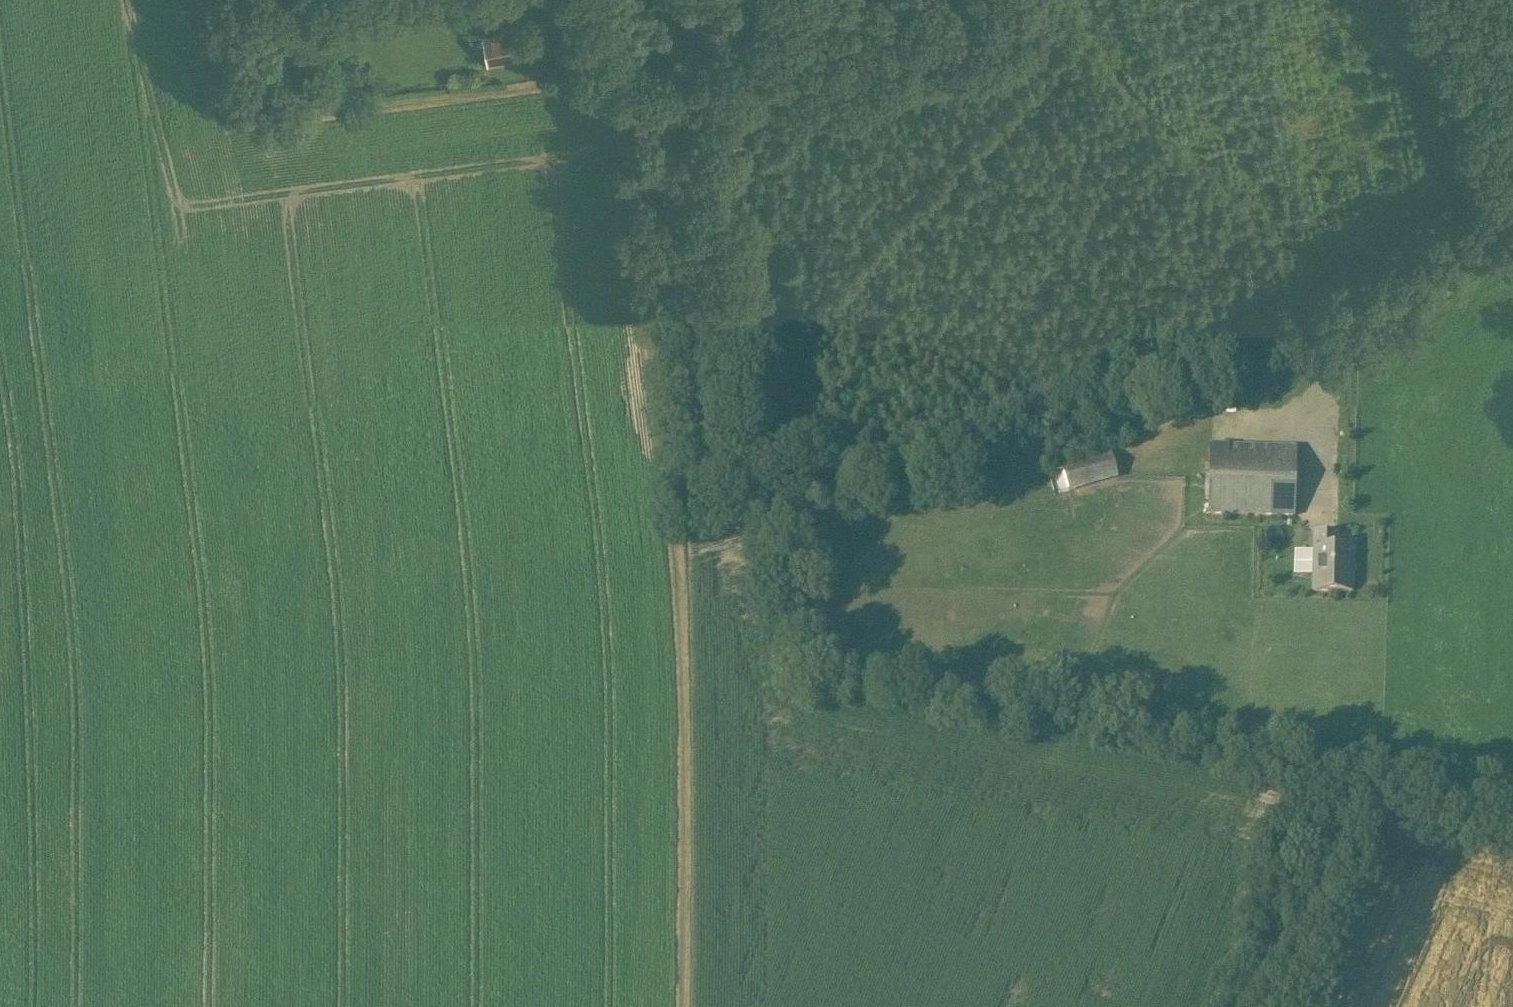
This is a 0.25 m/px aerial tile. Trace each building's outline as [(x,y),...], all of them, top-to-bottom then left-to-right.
[(486,67),(529,59),(523,29),(481,35),(486,67)] [(1296,519),(1297,448),(1209,445),(1207,516),(1296,519)] [(1069,477),(1104,469),(1101,457),(1066,465),(1069,477)] [(1074,492),(1122,477),(1118,465),(1070,480),(1074,492)] [(1354,576),(1354,568),(1353,568),(1353,549),(1336,548),(1337,536),(1315,535),(1313,592),(1352,594),(1353,576),(1354,576)]
